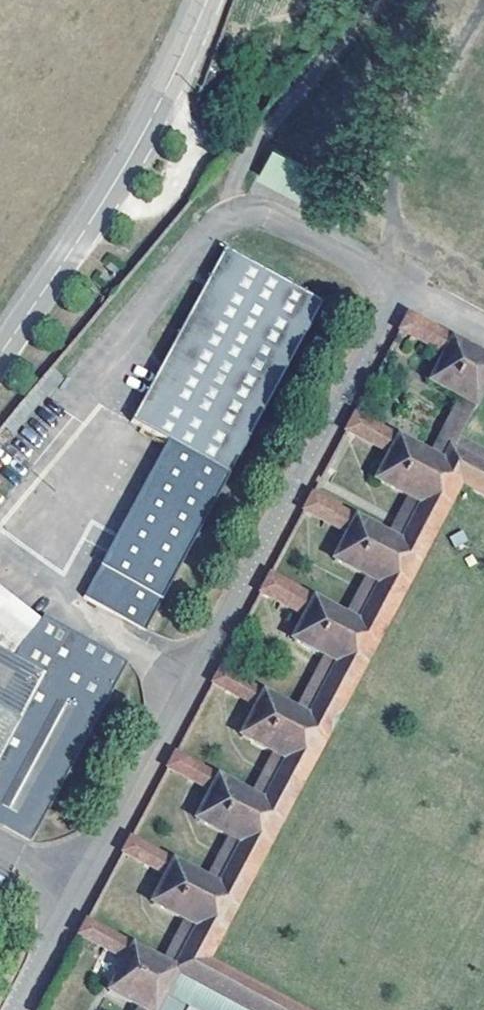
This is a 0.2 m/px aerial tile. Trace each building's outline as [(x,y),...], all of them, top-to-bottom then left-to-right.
[(270,138),(255,165),(345,214),(360,185),(270,138)] [(166,442),(83,595),(146,630),(321,302),(222,249),(129,422),(166,442)] [(459,440),(483,393),(483,358),(405,315),(397,331),(443,355),(429,383),(460,399),(430,457),(353,416),(344,431),(389,454),(376,480),(408,496),(388,535),(311,495),(303,509),(347,532),(334,557),(367,575),(346,614),(269,574),(260,592),(303,614),(291,637),(324,655),(295,709),(219,670),(213,682),(254,704),(239,735),(272,752),(249,796),(174,756),(168,767),(209,789),(194,817),(227,835),(206,877),(131,838),(124,852),(164,873),(150,902),(182,919),(161,960),(87,922),(80,936),(121,958),(103,994),(132,1009),(154,1009),(163,993),(194,1009),(299,1009),(206,960),(459,484),(483,497),(483,454),(459,440)] [(88,732),(127,660),(44,612),(39,618),(0,587),(0,822),(31,839),(88,732)] [(14,871),(0,863),(0,896),(14,871)]
